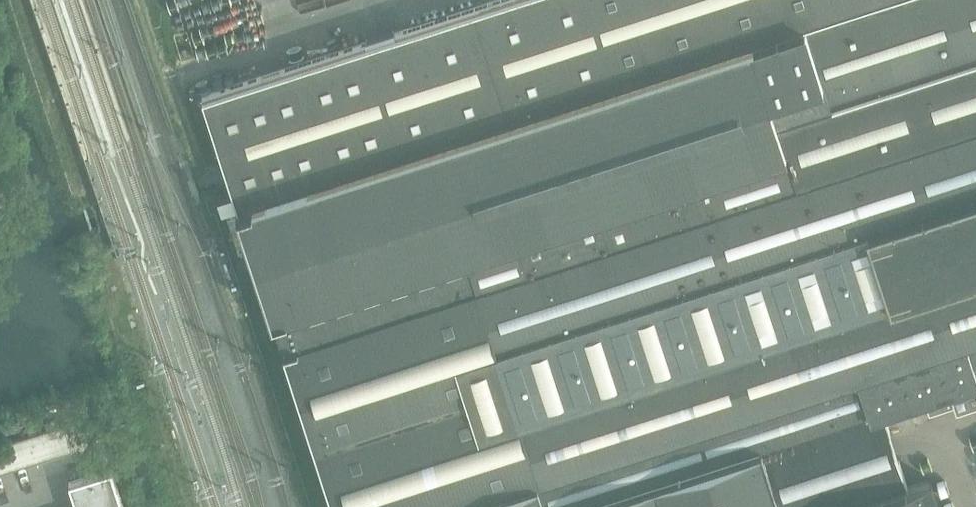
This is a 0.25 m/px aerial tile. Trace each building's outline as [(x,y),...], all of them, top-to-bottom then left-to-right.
[(202,95),(223,161),(229,178),(236,200),(238,205),(237,206),(336,506),(939,506),(930,479),(908,486),(883,412),(923,399),(928,413),(975,397),(975,0),(495,0),(202,95)] [(232,197),(219,202),(223,215),(237,210),(232,197)] [(0,444),(0,473),(72,450),(64,424),(0,444)] [(111,467),(110,467),(69,481),(78,506),(124,506),(111,467)]
